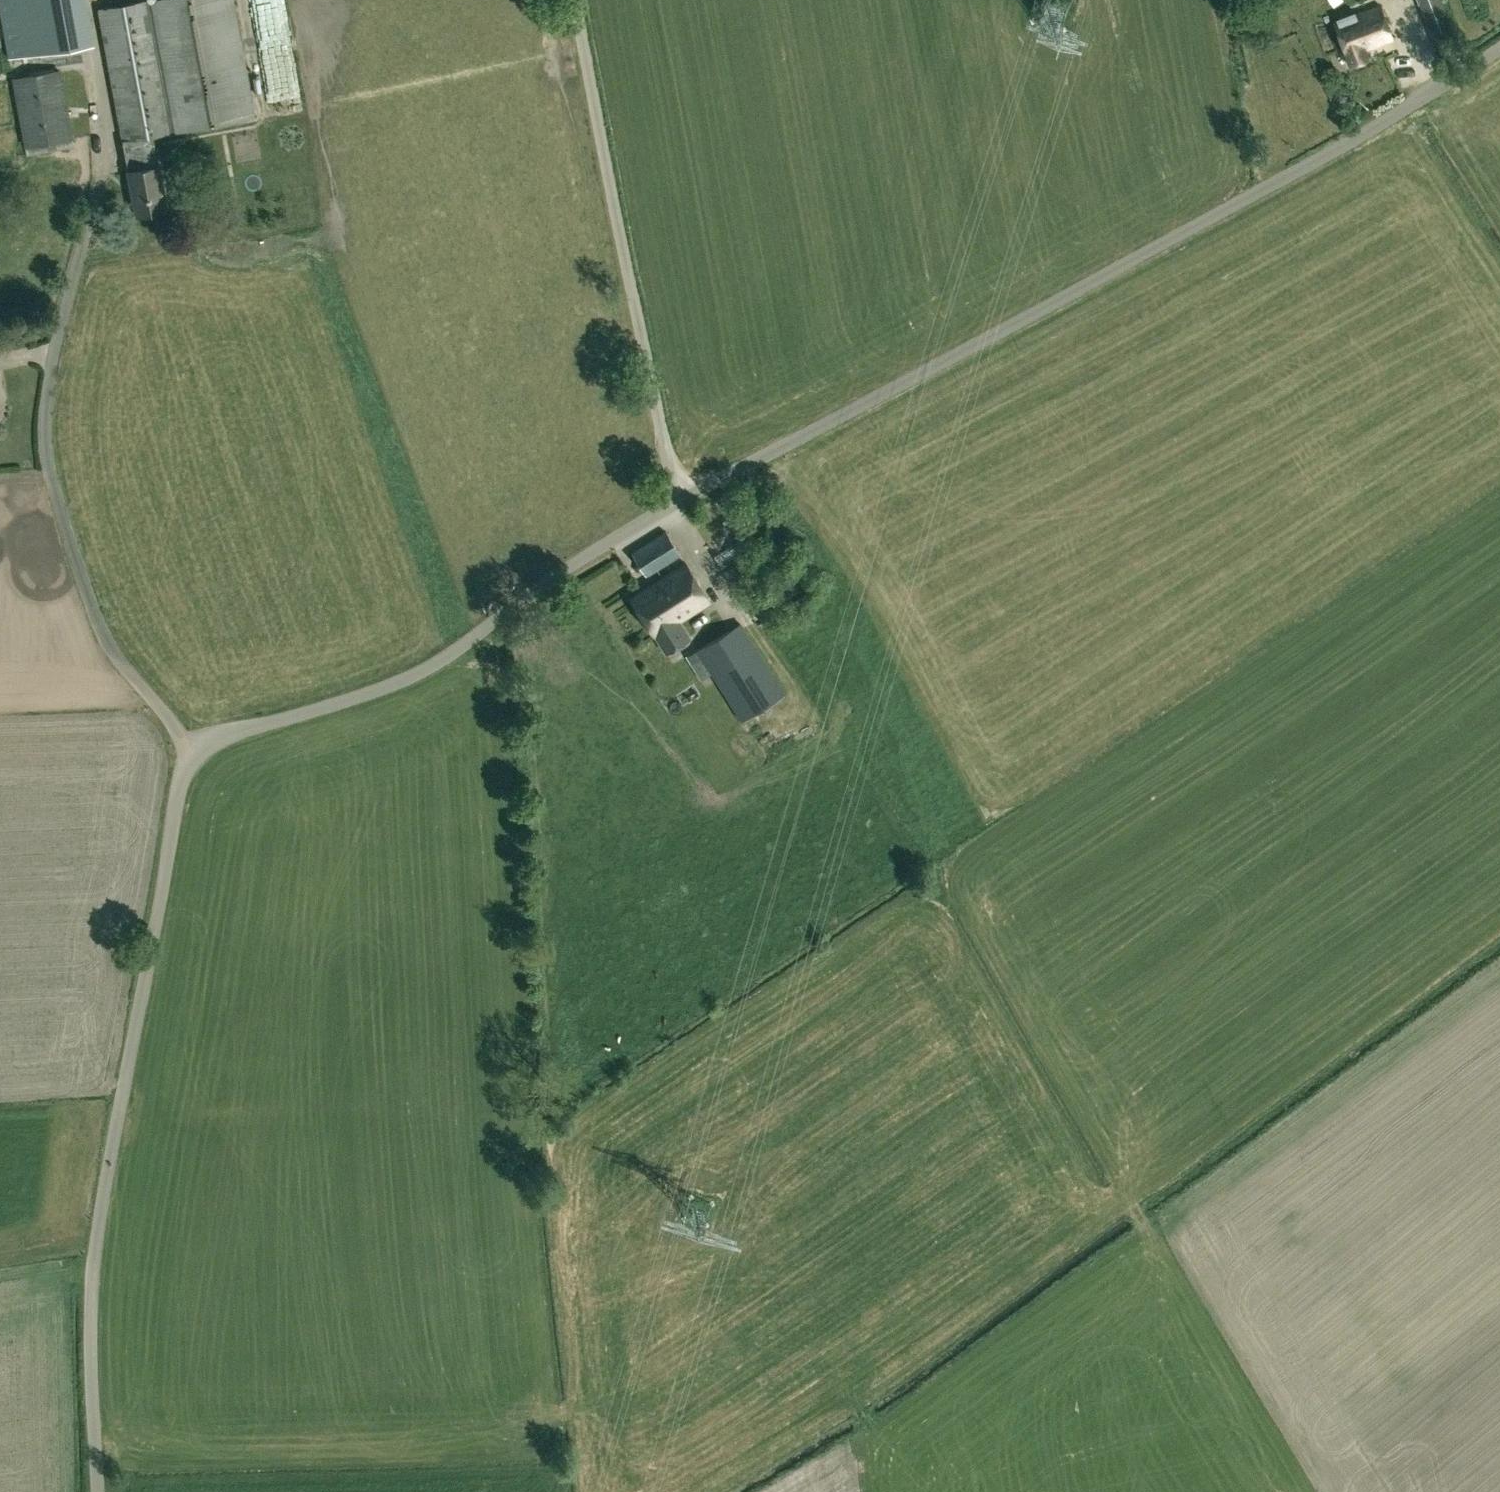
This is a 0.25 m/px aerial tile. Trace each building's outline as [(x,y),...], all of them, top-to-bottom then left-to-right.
[(9,58),(85,44),(77,0),(0,0),(0,9),(9,58)] [(158,165),(152,134),(254,116),(232,0),(152,0),(99,10),(109,67),(123,139),(122,139),(128,170),(158,165)] [(1436,47),(1454,40),(1439,0),(1418,0),(1436,47)] [(1379,6),(1334,23),(1350,64),(1367,58),(1363,49),(1391,38),(1379,6)] [(60,71),(13,79),(25,146),(72,137),(60,71)] [(158,165),(128,170),(128,171),(136,214),(166,209),(158,165)] [(631,552),(645,574),(656,568),(679,553),(665,531),(631,552)] [(731,544),(713,555),(721,567),(739,556),(731,544)] [(709,600),(685,562),(662,577),(651,584),(631,597),(654,634),(655,634),(666,651),(689,637),(678,619),(709,600)] [(740,623),(697,649),(741,720),(784,693),(740,623)]
